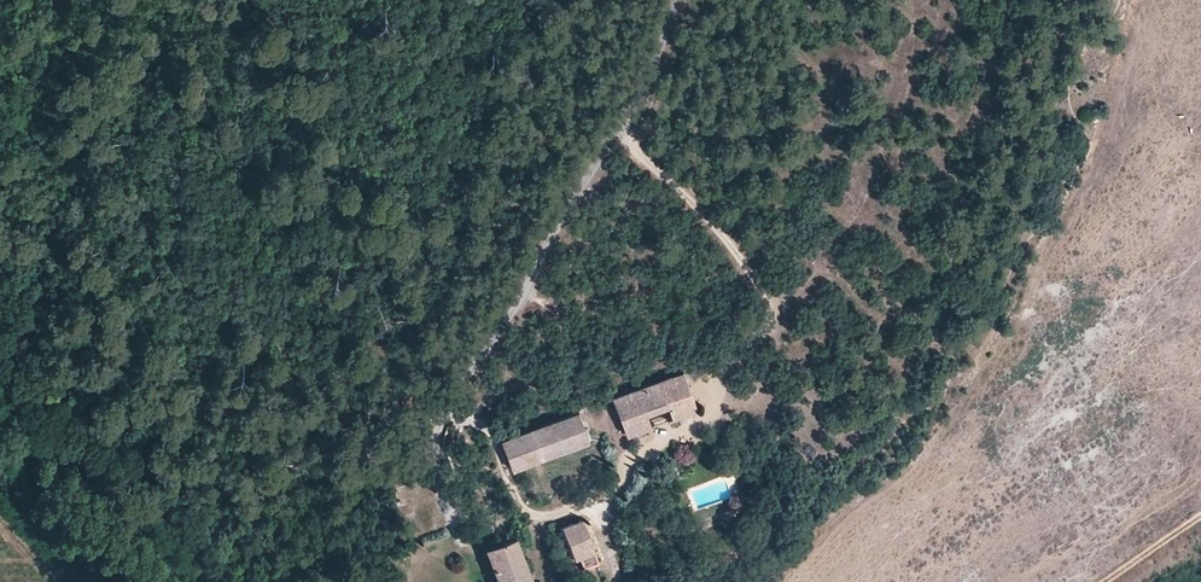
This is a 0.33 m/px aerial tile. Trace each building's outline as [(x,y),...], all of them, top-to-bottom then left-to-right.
[(620,418),(644,409),(667,401),(673,417),(697,408),(684,371),(612,397),(620,418)] [(620,418),(626,434),(650,425),(644,409),(620,418)] [(589,439),(579,411),(501,440),(511,468),(589,439)] [(581,520),(560,528),(572,559),(577,557),(582,569),(597,564),(581,520)] [(495,577),(497,581),(529,581),(529,580),(513,538),(484,549),(495,577)]
